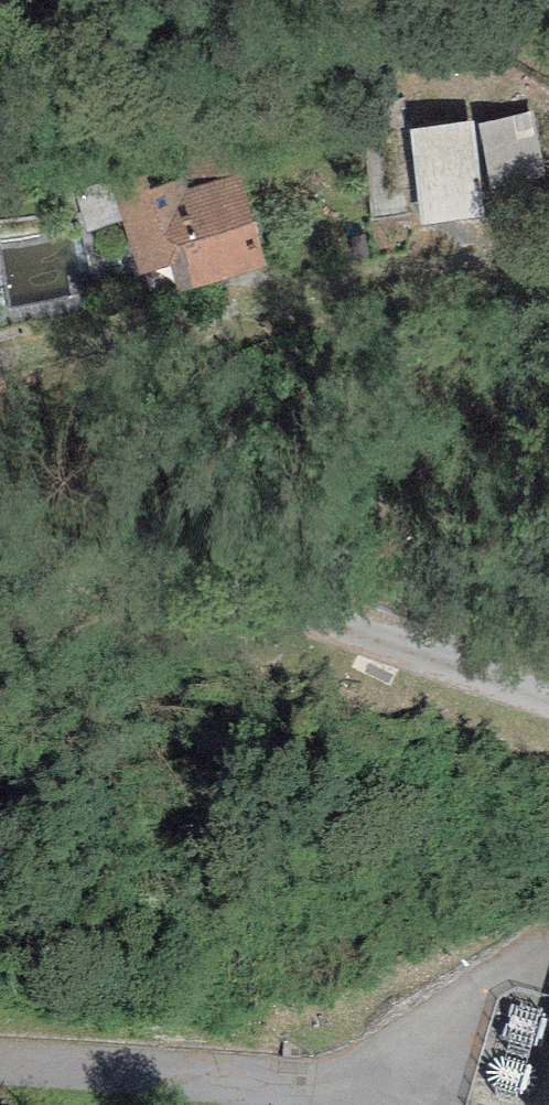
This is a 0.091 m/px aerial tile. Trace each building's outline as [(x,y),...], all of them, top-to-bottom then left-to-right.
[(531,104),(479,114),(491,179),(543,169),(531,104)] [(475,111),(410,117),(419,212),(484,206),(475,111)] [(187,141),(189,166),(242,162),(240,137),(187,141)] [(144,166),(111,177),(137,259),(170,248),(180,279),(266,251),(239,169),(190,184),(185,170),(149,182),(144,166)]
